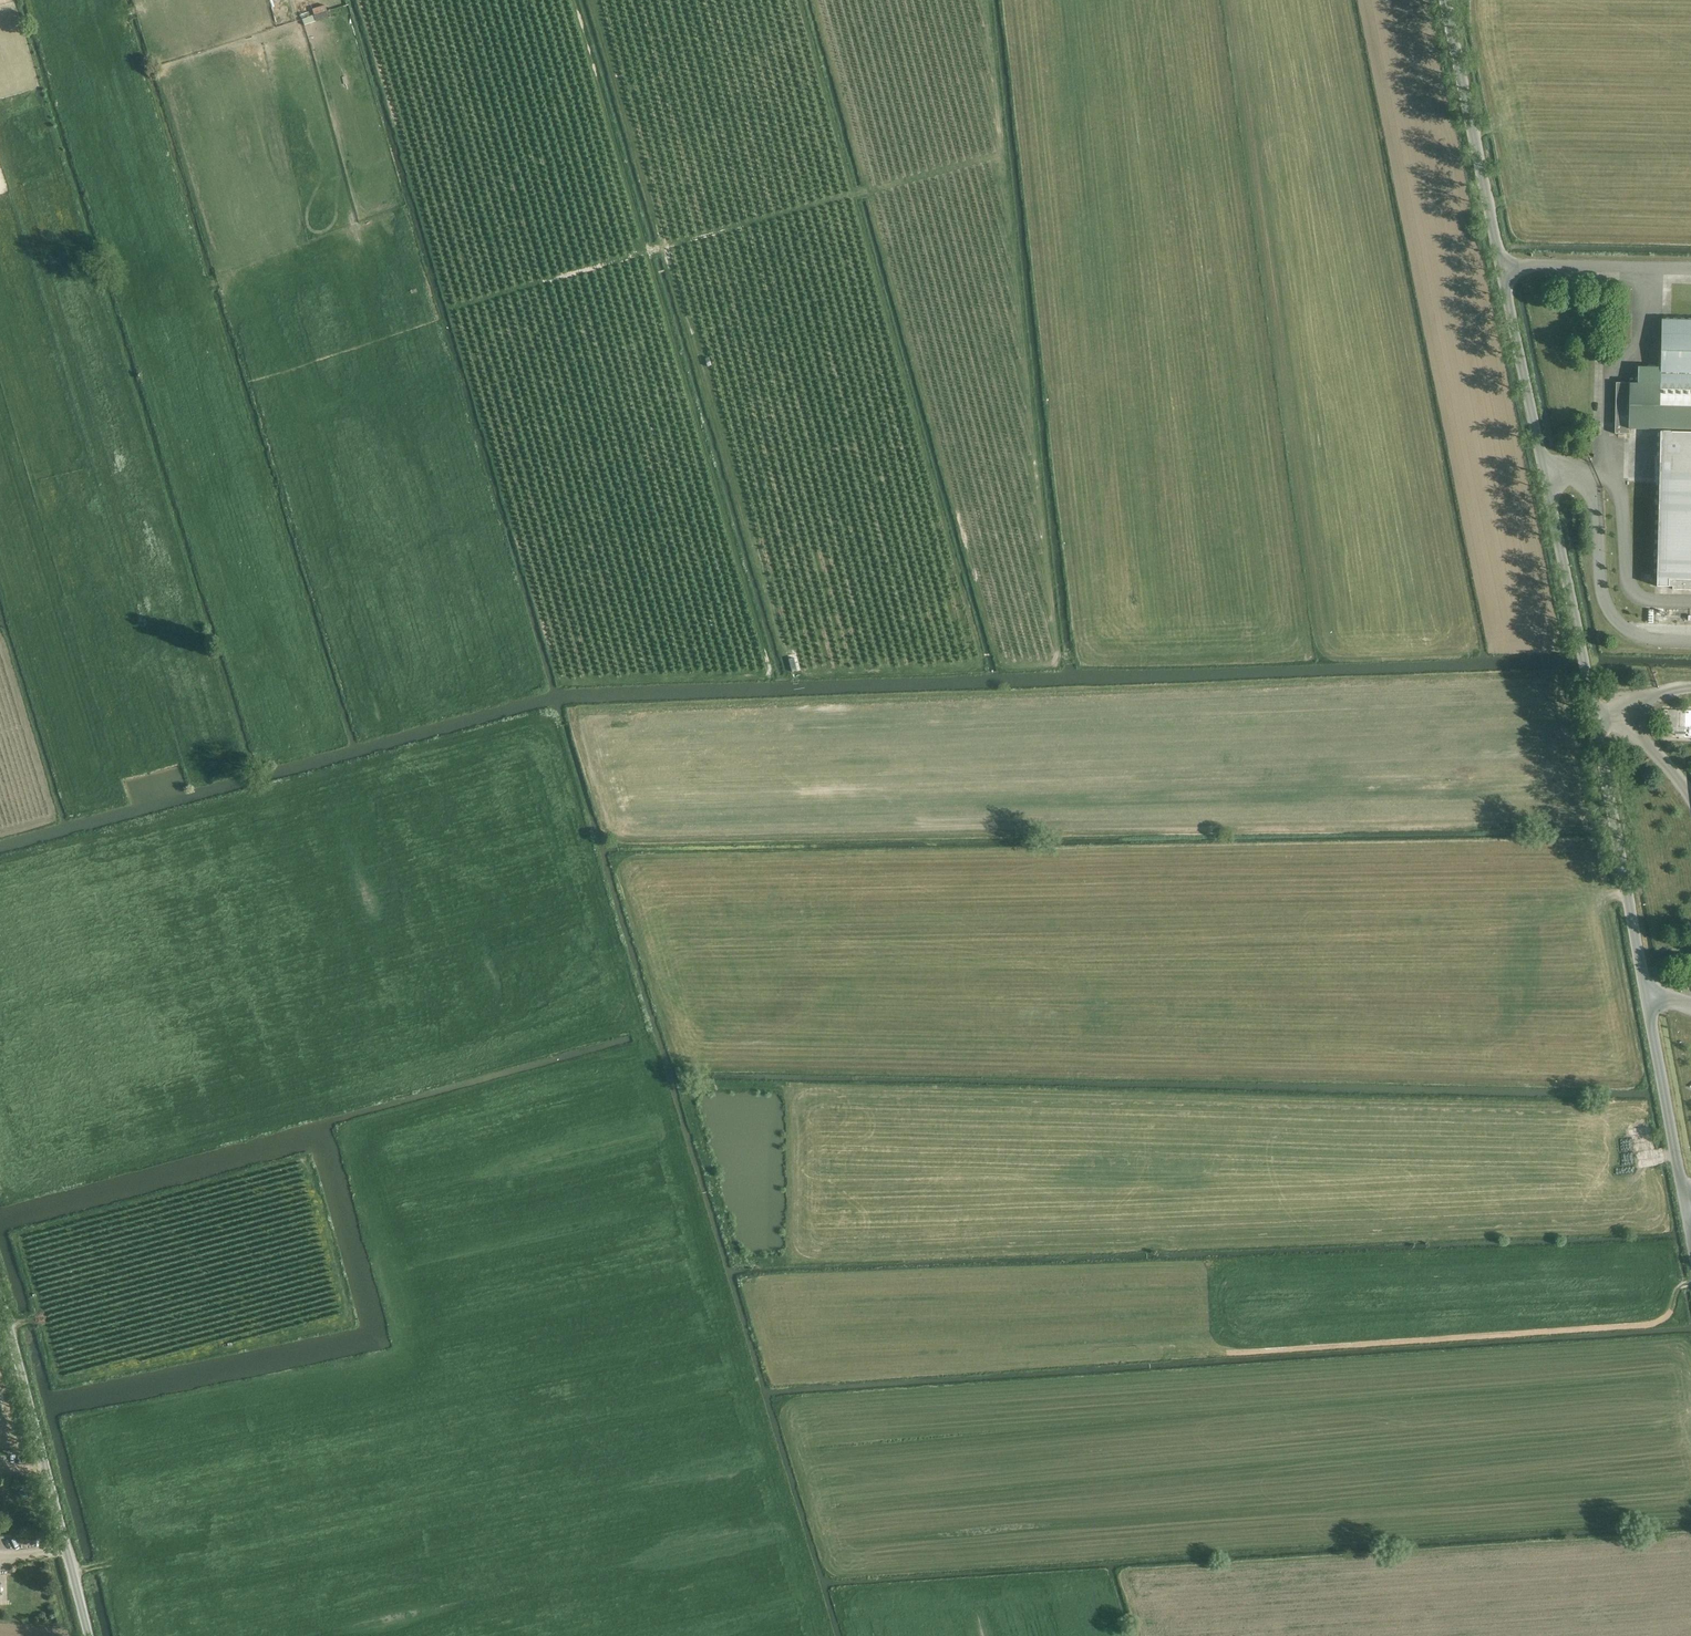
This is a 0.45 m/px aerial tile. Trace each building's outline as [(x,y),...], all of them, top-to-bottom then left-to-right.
[(316,21),(328,17),(326,12),(326,11),(314,15),(314,16),(316,21)] [(164,303),(175,300),(170,285),(160,288),(164,303)] [(1630,383),(1616,382),(1615,433),(1630,433),(1630,429),(1690,430),(1690,319),(1662,318),(1660,367),(1638,366),(1638,383),(1630,383)] [(1675,471),(1672,471),(1672,461),(1660,461),(1657,587),(1669,587),(1669,586),(1673,586),(1673,589),(1690,590),(1690,472),(1675,471)] [(1663,737),(1690,737),(1690,711),(1664,710),(1663,737)]
